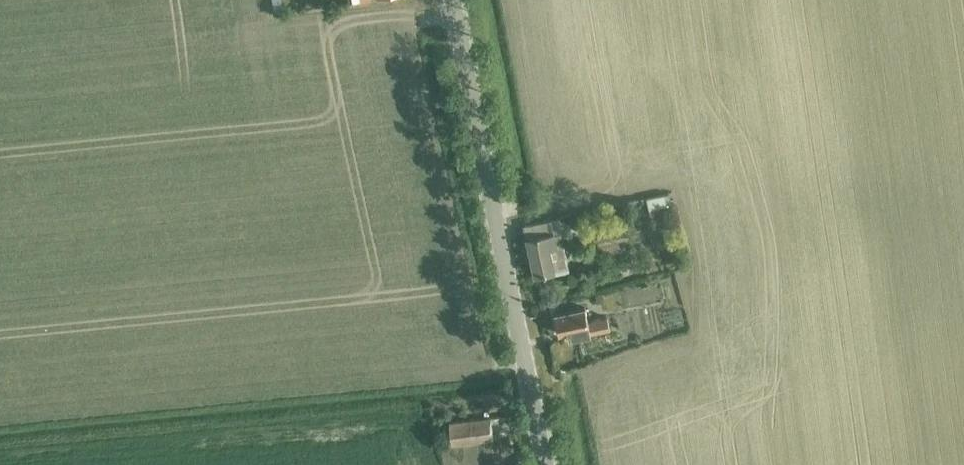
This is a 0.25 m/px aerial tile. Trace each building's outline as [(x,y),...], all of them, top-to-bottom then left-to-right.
[(274,12),(278,11),(282,11),(281,0),(273,0),(274,12)] [(667,192),(645,197),(647,208),(665,203),(666,209),(671,208),(667,192)] [(549,219),(521,225),(532,275),(553,270),(554,275),(569,271),(565,252),(560,232),(553,234),(549,219)] [(566,241),(578,239),(575,223),(563,225),(566,241)] [(603,293),(596,295),(598,303),(605,300),(603,293)] [(566,338),(608,329),(605,316),(586,320),(584,308),(553,315),(557,332),(564,330),(566,338)] [(492,440),(490,418),(449,423),(451,445),(492,440)]
